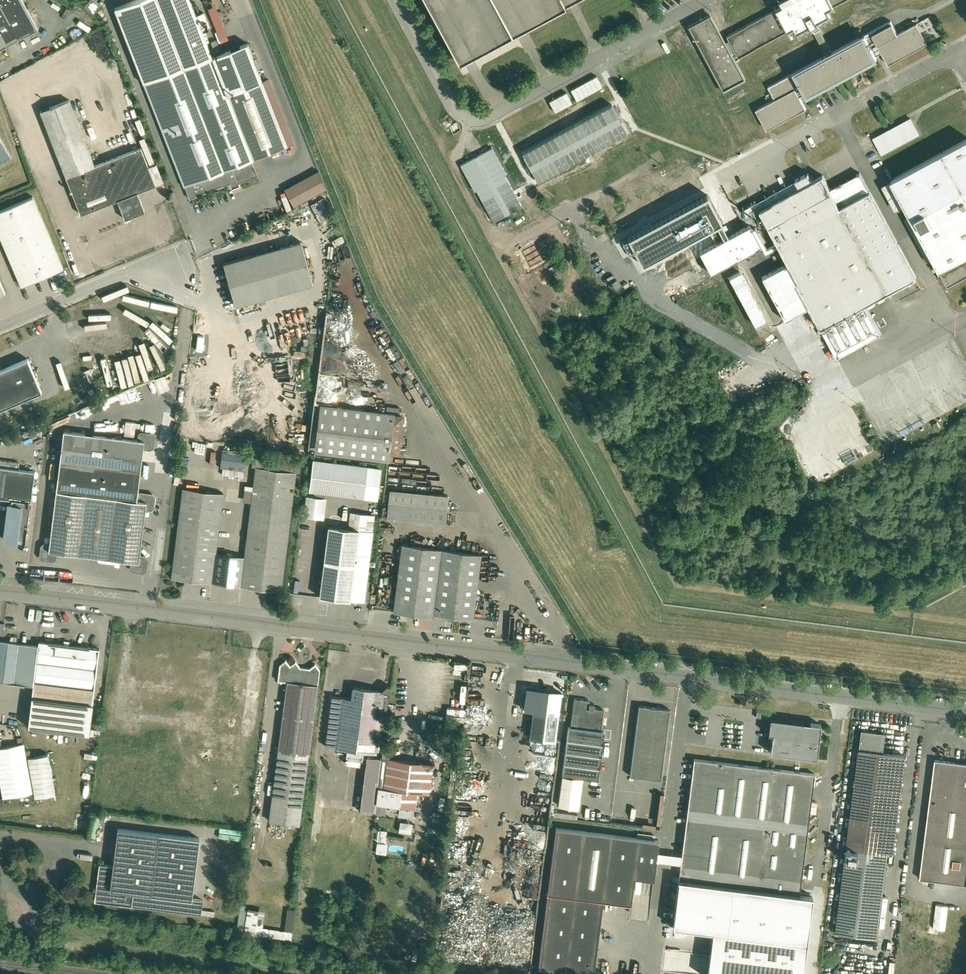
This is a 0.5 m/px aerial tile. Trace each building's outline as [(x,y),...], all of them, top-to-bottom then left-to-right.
[(39,29),(23,0),(0,0),(0,50),(39,29)] [(95,0),(90,0),(85,5),(93,13),(100,6),(95,0)] [(115,7),(144,83),(212,56),(213,56),(191,0),(133,0),(115,7)] [(459,63),(575,0),(425,0),(459,63)] [(790,2),(726,36),(729,40),(736,53),(738,58),(795,27),(800,35),(813,28),(818,25),(832,18),(827,9),(845,0),(789,0),(790,2)] [(207,6),(218,40),(226,37),(215,4),(207,6)] [(725,42),(710,14),(689,26),(723,90),(745,78),(732,55),(736,53),(729,40),(725,42)] [(891,20),(833,52),(818,25),(813,28),(827,54),(769,86),(775,99),(756,109),(757,110),(763,106),(774,126),(807,108),(800,96),(805,93),(806,95),(878,56),(877,55),(882,52),(889,64),(921,46),(911,27),(918,24),(917,23),(898,33),(891,20)] [(217,39),(212,41),(215,51),(221,49),(217,39)] [(263,81),(248,42),(213,56),(212,56),(253,159),(288,145),(294,143),(269,78),(263,81)] [(212,56),(144,83),(185,186),(252,160),(253,160),(253,159),(212,56)] [(597,76),(571,90),(577,100),(603,86),(597,76)] [(567,92),(550,101),(555,112),(573,103),(567,92)] [(70,99),(41,110),(67,176),(95,164),(70,99)] [(911,117),(873,137),(882,154),(921,134),(911,117)] [(10,154),(0,136),(0,160),(10,154)] [(892,179),(912,216),(905,219),(928,261),(934,258),(948,284),(965,275),(965,139),(892,179)] [(142,146),(113,157),(128,195),(138,191),(156,184),(142,146)] [(95,164),(67,176),(81,213),(118,199),(128,195),(113,157),(95,164)] [(252,160),(185,186),(190,198),(232,182),(233,186),(239,183),(240,183),(240,182),(258,175),(252,160)] [(319,170),(285,189),(294,206),(326,188),(319,170)] [(831,188),(824,174),(813,180),(809,172),(796,179),(800,187),(758,210),(776,244),(778,248),(787,263),(769,273),(766,274),(762,277),(785,320),(810,306),(822,328),(838,356),(870,339),(855,310),(866,304),(917,277),(870,190),(840,206),(831,188)] [(861,172),(831,188),(840,206),(870,190),(861,172)] [(146,210),(138,191),(128,195),(136,214),(146,210)] [(136,214),(128,195),(118,199),(126,218),(136,214)] [(33,196),(0,210),(0,233),(22,286),(64,268),(33,196)] [(322,198),(311,204),(322,225),(333,219),(322,198)] [(754,203),(744,208),(747,214),(757,209),(754,203)] [(689,232),(713,219),(708,210),(684,222),(689,232)] [(750,224),(700,251),(711,273),(761,246),(765,255),(778,248),(776,244),(768,248),(756,227),(753,229),(750,224)] [(302,241),(224,262),(236,305),(314,283),(302,241)] [(771,262),(758,269),(761,274),(765,272),(766,274),(769,273),(768,270),(774,267),(771,262)] [(739,271),(727,277),(753,325),(764,319),(739,271)] [(882,333),(866,304),(855,310),(870,339),(882,333)] [(0,370),(0,409),(42,391),(28,358),(0,370)] [(168,388),(164,375),(154,379),(158,392),(168,388)] [(394,413),(342,406),(321,404),(315,451),(388,461),(389,452),(394,415),(394,413)] [(403,416),(394,415),(389,452),(398,453),(399,445),(401,443),(402,437),(403,436),(403,434),(403,433),(404,426),(402,424),(403,416)] [(122,432),(133,435),(136,423),(125,420),(122,432)] [(139,439),(64,430),(50,544),(49,550),(56,551),(79,554),(79,555),(81,557),(82,557),(85,558),(87,558),(89,556),(89,555),(132,560),(139,561),(140,555),(146,508),(147,501),(137,499),(138,492),(144,447),(145,440),(139,439)] [(150,433),(144,432),(142,432),(140,433),(139,436),(139,439),(145,440),(144,447),(149,448),(151,448),(153,446),(153,445),(154,438),(154,435),(152,433),(150,433)] [(220,450),(220,465),(245,466),(245,450),(220,450)] [(251,465),(295,470),(295,468),(300,469),(300,463),(251,458),(251,465)] [(369,466),(314,459),(310,489),(365,496),(369,466)] [(0,466),(0,497),(11,498),(31,501),(35,470),(0,466)] [(297,471),(256,466),(245,556),(241,586),(281,591),(297,471)] [(381,468),(369,466),(365,496),(377,498),(381,468)] [(224,492),(183,487),(172,577),(212,582),(216,552),(224,492)] [(448,495),(391,489),(389,503),(447,509),(448,495)] [(153,494),(151,494),(151,493),(138,492),(137,499),(147,501),(146,508),(150,508),(152,508),(154,507),(154,505),(155,499),(155,496),(153,494)] [(325,497),(308,495),(305,515),(323,517),(325,497)] [(31,501),(11,498),(5,539),(17,540),(26,544),(31,501)] [(447,509),(389,503),(388,517),(445,523),(447,509)] [(375,514),(351,511),(349,528),(373,531),(375,514)] [(349,528),(329,525),(320,595),(365,601),(373,531),(349,528)] [(50,544),(47,544),(44,543),(42,545),(42,548),(41,553),(41,556),(43,558),(45,558),(52,559),(53,559),(55,558),(56,556),(56,551),(49,550),(50,544)] [(442,549),(402,544),(394,610),(411,612),(410,614),(411,615),(415,615),(416,614),(416,613),(434,615),(434,612),(442,549)] [(481,554),(442,549),(434,612),(473,617),(481,554)] [(245,556),(216,552),(212,582),(241,586),(245,556)] [(147,558),(146,556),(143,556),(140,555),(139,561),(132,560),(131,566),(132,566),(131,567),(133,569),(134,569),(134,570),(141,570),(144,571),(146,569),(146,566),(147,561),(147,558)] [(0,640),(0,680),(34,685),(39,644),(0,640)] [(100,648),(39,640),(39,644),(34,685),(32,696),(33,696),(93,704),(100,648)] [(300,666),(296,660),(290,665),(286,659),(280,664),(278,680),(318,685),(320,669),(316,663),(310,667),(300,666)] [(478,669),(478,686),(491,686),(491,669),(478,669)] [(318,685),(288,681),(279,750),(309,754),(318,685)] [(387,684),(382,689),(382,690),(384,690),(383,702),(380,722),(386,723),(391,685),(387,684)] [(382,690),(354,686),(353,698),(383,702),(384,690),(382,690)] [(353,698),(333,695),(326,745),(348,748),(347,756),(363,758),(364,750),(376,752),(380,722),(383,702),(353,698)] [(93,704),(33,696),(29,726),(89,733),(93,704)] [(536,697),(527,696),(525,709),(534,710),(536,697)] [(560,700),(536,697),(534,710),(531,737),(555,740),(560,700)] [(590,699),(575,697),(571,726),(601,730),(604,708),(594,707),(595,703),(590,702),(590,699)] [(670,710),(639,707),(630,776),(661,780),(670,710)] [(803,721),(770,717),(769,733),(773,733),(771,752),(817,758),(821,724),(803,722),(803,721)] [(571,726),(569,726),(563,774),(598,778),(605,730),(601,730),(571,726)] [(861,730),(859,749),(882,752),(885,733),(861,730)] [(0,747),(0,779),(3,797),(33,791),(24,742),(0,747)] [(882,752),(859,749),(846,849),(857,850),(886,854),(899,754),(882,752)] [(309,754),(279,750),(275,780),(305,784),(309,754)] [(389,753),(383,752),(382,758),(379,785),(385,786),(389,757),(389,753)] [(49,753),(28,756),(35,796),(56,793),(49,753)] [(382,758),(368,756),(361,810),(375,812),(379,785),(382,758)] [(389,757),(385,786),(385,787),(402,789),(400,804),(415,806),(417,791),(429,793),(433,762),(389,757)] [(693,759),(671,925),(710,931),(704,973),(799,973),(809,897),(797,895),(814,775),(693,759)] [(936,759),(921,878),(965,884),(965,763),(936,759)] [(305,784),(275,780),(270,820),(300,824),(305,784)] [(402,789),(385,787),(385,786),(379,785),(375,812),(386,814),(387,803),(400,805),(400,804),(402,789)] [(415,806),(400,804),(400,805),(401,805),(400,814),(413,816),(415,806)] [(398,831),(411,833),(412,822),(399,821),(398,831)] [(659,840),(556,827),(548,892),(547,892),(547,893),(548,893),(539,966),(594,973),(604,900),(631,903),(635,877),(655,879),(659,840)] [(160,833),(118,828),(113,865),(110,889),(134,892),(152,894),(160,833)] [(200,838),(160,833),(152,894),(192,899),(192,898),(200,838)] [(385,854),(387,843),(376,842),(375,852),(385,854)] [(857,850),(846,849),(845,860),(856,861),(857,850)] [(845,860),(836,932),(876,937),(886,854),(857,850),(856,861),(845,860)] [(113,865),(100,864),(95,901),(132,905),(134,892),(110,889),(113,865)] [(152,894),(134,892),(132,905),(202,914),(203,900),(192,898),(192,899),(152,894)] [(240,902),(236,933),(291,939),(295,909),(286,908),(284,930),(262,927),(264,911),(244,909),(245,902),(240,902)] [(936,903),(933,928),(945,929),(948,905),(936,903)]
